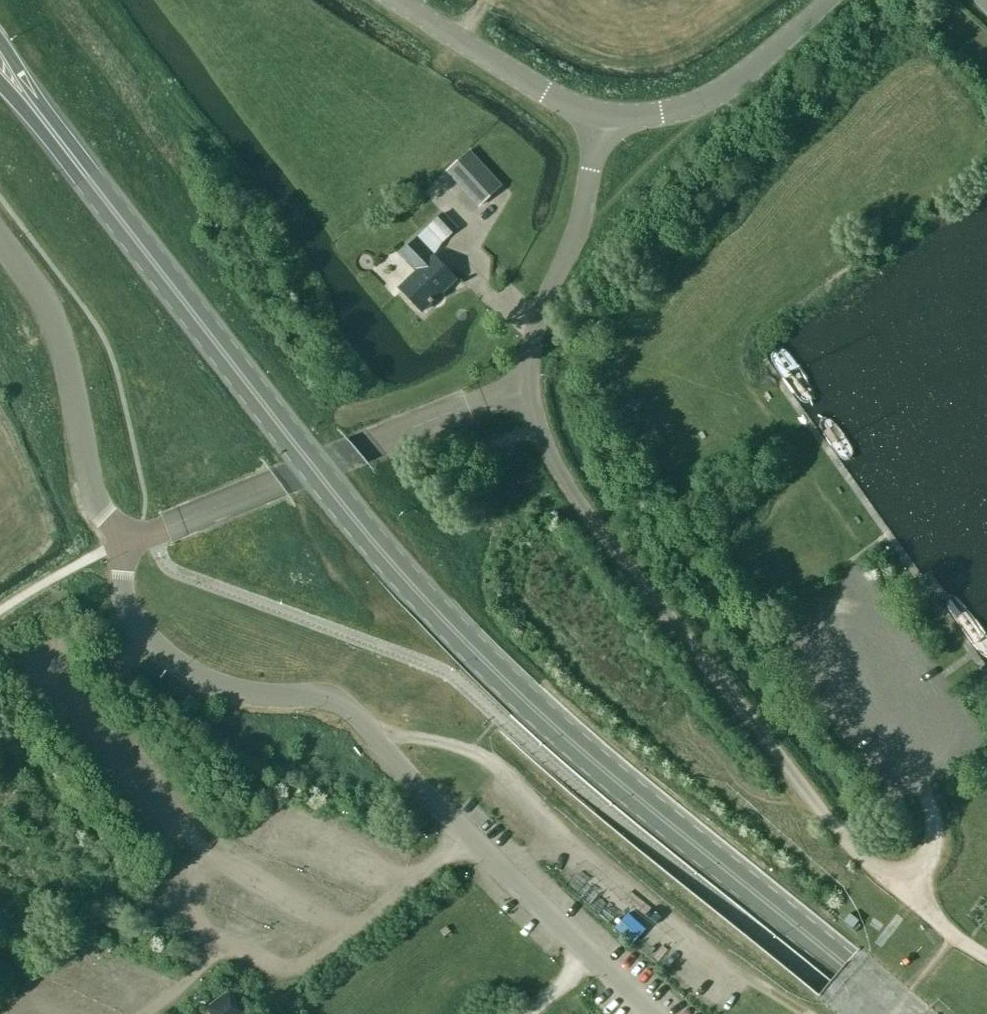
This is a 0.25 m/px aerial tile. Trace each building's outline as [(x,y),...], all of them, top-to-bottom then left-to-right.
[(978,0),(986,10),(986,0),(978,0)] [(502,185),(469,149),(446,171),(478,206),(502,185)] [(458,227),(443,212),(432,222),(447,237),(458,227)] [(422,311),(456,278),(434,255),(432,256),(417,238),(401,253),(417,270),(400,288),(422,311)] [(227,991),(216,999),(215,1000),(226,1013),(243,1013),(244,1013),(227,991)]
